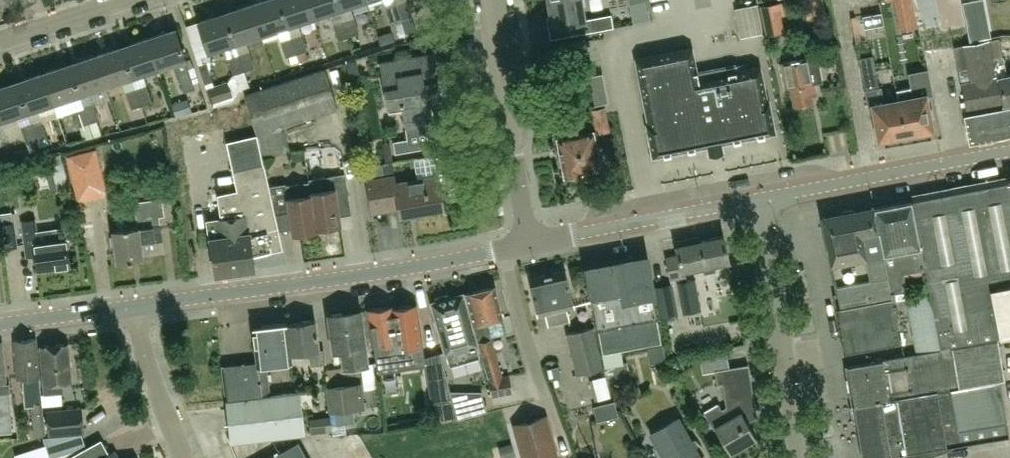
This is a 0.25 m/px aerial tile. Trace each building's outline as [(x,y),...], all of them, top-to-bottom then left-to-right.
[(261,34),(287,26),(279,0),(262,0),(251,3),(261,34)] [(287,26),(313,17),(308,0),(279,0),(287,26)] [(313,17),(339,8),(336,0),(308,0),(313,17)] [(339,8),(365,0),(336,0),(339,8)] [(400,18),(411,14),(406,0),(399,0),(395,2),(400,18)] [(601,29),(614,27),(611,14),(584,18),(581,0),(549,0),(553,24),(549,25),(551,38),(601,29)] [(761,5),(767,34),(782,31),(779,14),(791,11),(788,0),(785,0),(761,5)] [(400,18),(395,2),(385,5),(390,21),(400,18)] [(758,2),(738,8),(747,39),(766,34),(758,2)] [(225,12),(235,43),(261,34),(251,3),(225,12)] [(235,43),(225,12),(198,21),(208,51),(235,43)] [(342,19),(347,35),(357,32),(352,16),(342,19)] [(347,35),(342,19),(332,22),(337,38),(347,35)] [(984,24),(968,27),(970,39),(987,36),(984,24)] [(149,39),(159,68),(173,63),(176,73),(177,73),(188,69),(185,59),(186,59),(176,30),(149,39)] [(290,36),(295,52),(305,49),(300,33),(290,36)] [(295,52),(290,36),(280,39),(285,55),(295,52)] [(999,37),(976,42),(989,105),(1003,102),(1003,103),(1009,102),(1009,75),(1007,76),(999,37)] [(159,68),(149,39),(123,48),(132,77),(159,68)] [(989,105),(976,42),(954,46),(967,109),(989,105)] [(132,77),(123,48),(97,57),(106,85),(132,77)] [(722,152),(721,143),(775,133),(769,101),(767,101),(761,68),(761,67),(719,75),(718,68),(697,72),(695,59),(694,59),(693,60),(691,48),(636,58),(649,123),(647,124),(647,125),(653,156),(708,146),(710,154),(722,152)] [(237,53),(243,70),(253,66),(248,50),(237,53)] [(243,70),(237,53),(227,57),(233,73),(243,70)] [(429,55),(379,63),(387,107),(401,105),(406,129),(433,124),(430,105),(442,103),(436,67),(431,68),(429,55)] [(809,58),(781,63),(787,91),(790,90),(793,106),(813,102),(811,94),(816,93),(814,83),(821,82),(818,67),(816,56),(809,58)] [(106,85),(97,57),(70,65),(80,94),(106,85)] [(361,79),(357,60),(342,62),(346,82),(361,79)] [(80,94),(70,65),(44,74),(53,103),(80,94)] [(244,94),(247,103),(257,134),(262,154),(263,158),(287,152),(281,127),(286,126),(338,109),(325,68),(244,94)] [(184,91),(194,87),(188,69),(177,73),(184,91)] [(917,135),(918,131),(932,129),(930,120),(932,119),(927,95),(932,94),(927,69),(909,72),(912,86),(898,90),(899,99),(907,134),(908,133),(910,136),(917,135)] [(866,89),(881,86),(877,71),(863,73),(866,89)] [(595,105),(607,102),(608,102),(602,73),(601,74),(589,76),(595,105)] [(53,103),(44,74),(18,83),(27,111),(53,103)] [(228,82),(208,87),(212,102),(232,97),(228,82)] [(18,83),(0,88),(0,119),(0,120),(27,111),(18,83)] [(136,89),(142,105),(152,102),(146,86),(136,89)] [(907,134),(899,99),(884,102),(881,86),(866,89),(868,105),(873,104),(879,139),(907,134)] [(142,105),(136,89),(126,92),(131,109),(142,105)] [(84,106),(89,123),(99,119),(94,103),(84,106)] [(963,113),(969,142),(1009,133),(1009,103),(963,113)] [(89,123),(84,106),(73,110),(79,126),(89,123)] [(596,132),(609,129),(605,107),(591,110),(596,132)] [(559,139),(566,174),(567,174),(570,177),(578,175),(580,171),(581,172),(599,167),(592,132),(572,136),(567,112),(555,114),(560,139),(559,139)] [(31,123),(36,140),(46,136),(41,120),(31,123)] [(30,154),(40,151),(36,140),(31,123),(21,127),(26,143),(27,143),(30,154)] [(407,139),(393,141),(395,153),(410,151),(408,139),(407,139)] [(221,217),(207,220),(216,274),(255,268),(253,255),(265,253),(282,249),(278,231),(275,214),(264,163),(263,158),(262,154),(261,151),(233,156),(236,170),(233,171),(237,190),(218,194),(221,217)] [(72,165),(57,165),(58,186),(73,186),(72,165)] [(309,180),(309,182),(317,228),(340,225),(336,196),(348,195),(345,174),(309,180)] [(400,214),(444,207),(438,176),(396,183),(395,176),(367,181),(372,213),(398,208),(400,214)] [(293,234),(298,233),(317,231),(317,228),(309,182),(286,186),(286,183),(269,186),(276,214),(289,212),(293,234)] [(1007,336),(1009,335),(1009,182),(978,188),(1007,336)] [(925,269),(940,348),(1007,336),(978,188),(912,201),(919,235),(925,269)] [(159,215),(165,214),(163,198),(136,202),(139,225),(114,229),(118,262),(143,258),(143,254),(165,251),(161,224),(160,224),(159,215)] [(873,207),(880,242),(885,266),(891,293),(906,290),(903,273),(925,269),(919,235),(912,201),(911,199),(873,207)] [(890,293),(891,293),(885,266),(880,242),(873,207),(823,217),(839,304),(840,304),(840,306),(838,306),(838,308),(891,299),(890,293)] [(39,269),(70,265),(67,239),(39,243),(35,219),(23,221),(28,257),(37,255),(39,269)] [(4,248),(18,246),(14,222),(0,224),(4,248)] [(679,255),(666,258),(670,279),(683,276),(684,281),(677,282),(683,313),(701,310),(693,268),(704,266),(705,271),(716,269),(714,264),(727,261),(722,236),(700,240),(699,236),(676,241),(679,255)] [(584,266),(591,301),(592,307),(594,306),(603,353),(661,342),(652,295),(654,295),(647,255),(629,258),(629,256),(603,261),(603,263),(584,266)] [(566,307),(573,305),(564,269),(530,278),(539,313),(547,311),(550,324),(569,319),(566,307)] [(678,315),(672,283),(655,287),(661,318),(678,315)] [(493,344),(491,338),(491,337),(507,333),(503,317),(495,286),(466,293),(474,324),(477,339),(478,339),(490,379),(493,396),(512,392),(509,375),(502,377),(493,344)] [(433,302),(431,302),(432,304),(446,351),(445,351),(446,353),(450,366),(481,357),(477,344),(477,342),(463,295),(464,295),(463,293),(461,294),(462,294),(450,297),(449,294),(436,297),(437,301),(433,302)] [(899,340),(891,299),(838,308),(845,351),(899,340)] [(370,323),(368,324),(371,345),(374,345),(377,366),(399,363),(400,369),(425,366),(426,366),(424,357),(417,305),(418,305),(418,304),(393,307),(392,305),(368,309),(369,310),(368,310),(370,323)] [(367,363),(360,310),(328,314),(333,350),(341,349),(343,367),(367,363)] [(314,319),(290,321),(294,353),(309,351),(311,364),(325,362),(323,348),(318,349),(314,319)] [(290,353),(294,353),(290,321),(264,324),(252,326),(256,362),(222,365),(226,399),(270,394),(266,364),(292,360),(290,353)] [(577,375),(603,368),(604,368),(594,326),(567,333),(577,375)] [(40,377),(36,339),(36,338),(14,340),(18,379),(23,379),(26,405),(31,404),(34,437),(45,437),(40,377)] [(996,339),(940,348),(922,352),(929,392),(1003,380),(996,339)] [(61,382),(71,382),(69,343),(41,345),(44,393),(62,391),(61,382)] [(237,345),(226,346),(228,362),(239,361),(237,345)] [(854,405),(927,393),(929,392),(922,352),(847,365),(848,366),(854,402),(855,403),(854,403),(854,405)] [(628,362),(605,368),(608,382),(631,376),(628,362)] [(747,422),(757,417),(747,365),(713,371),(716,385),(722,384),(726,407),(721,411),(717,405),(704,413),(713,427),(714,426),(729,452),(756,437),(747,422)] [(430,403),(451,400),(445,376),(427,378),(430,403)] [(1009,436),(1000,381),(1003,380),(929,392),(927,393),(936,448),(962,444),(962,445),(963,446),(964,446),(965,447),(966,447),(967,447),(968,446),(969,445),(969,444),(969,443),(1009,436)] [(330,389),(334,414),(367,409),(363,384),(330,389)] [(225,399),(229,428),(230,442),(305,433),(299,391),(270,394),(226,399),(225,399)] [(460,391),(451,391),(458,419),(467,416),(460,391)] [(927,393),(854,405),(863,457),(878,457),(936,448),(927,393)] [(48,435),(84,432),(82,408),(46,411),(48,435)] [(557,455),(545,415),(511,425),(520,457),(548,457),(557,455)] [(310,419),(312,433),(333,431),(331,416),(310,419)] [(678,418),(650,434),(664,457),(700,457),(678,418)] [(299,440),(266,457),(308,457),(299,440)]
